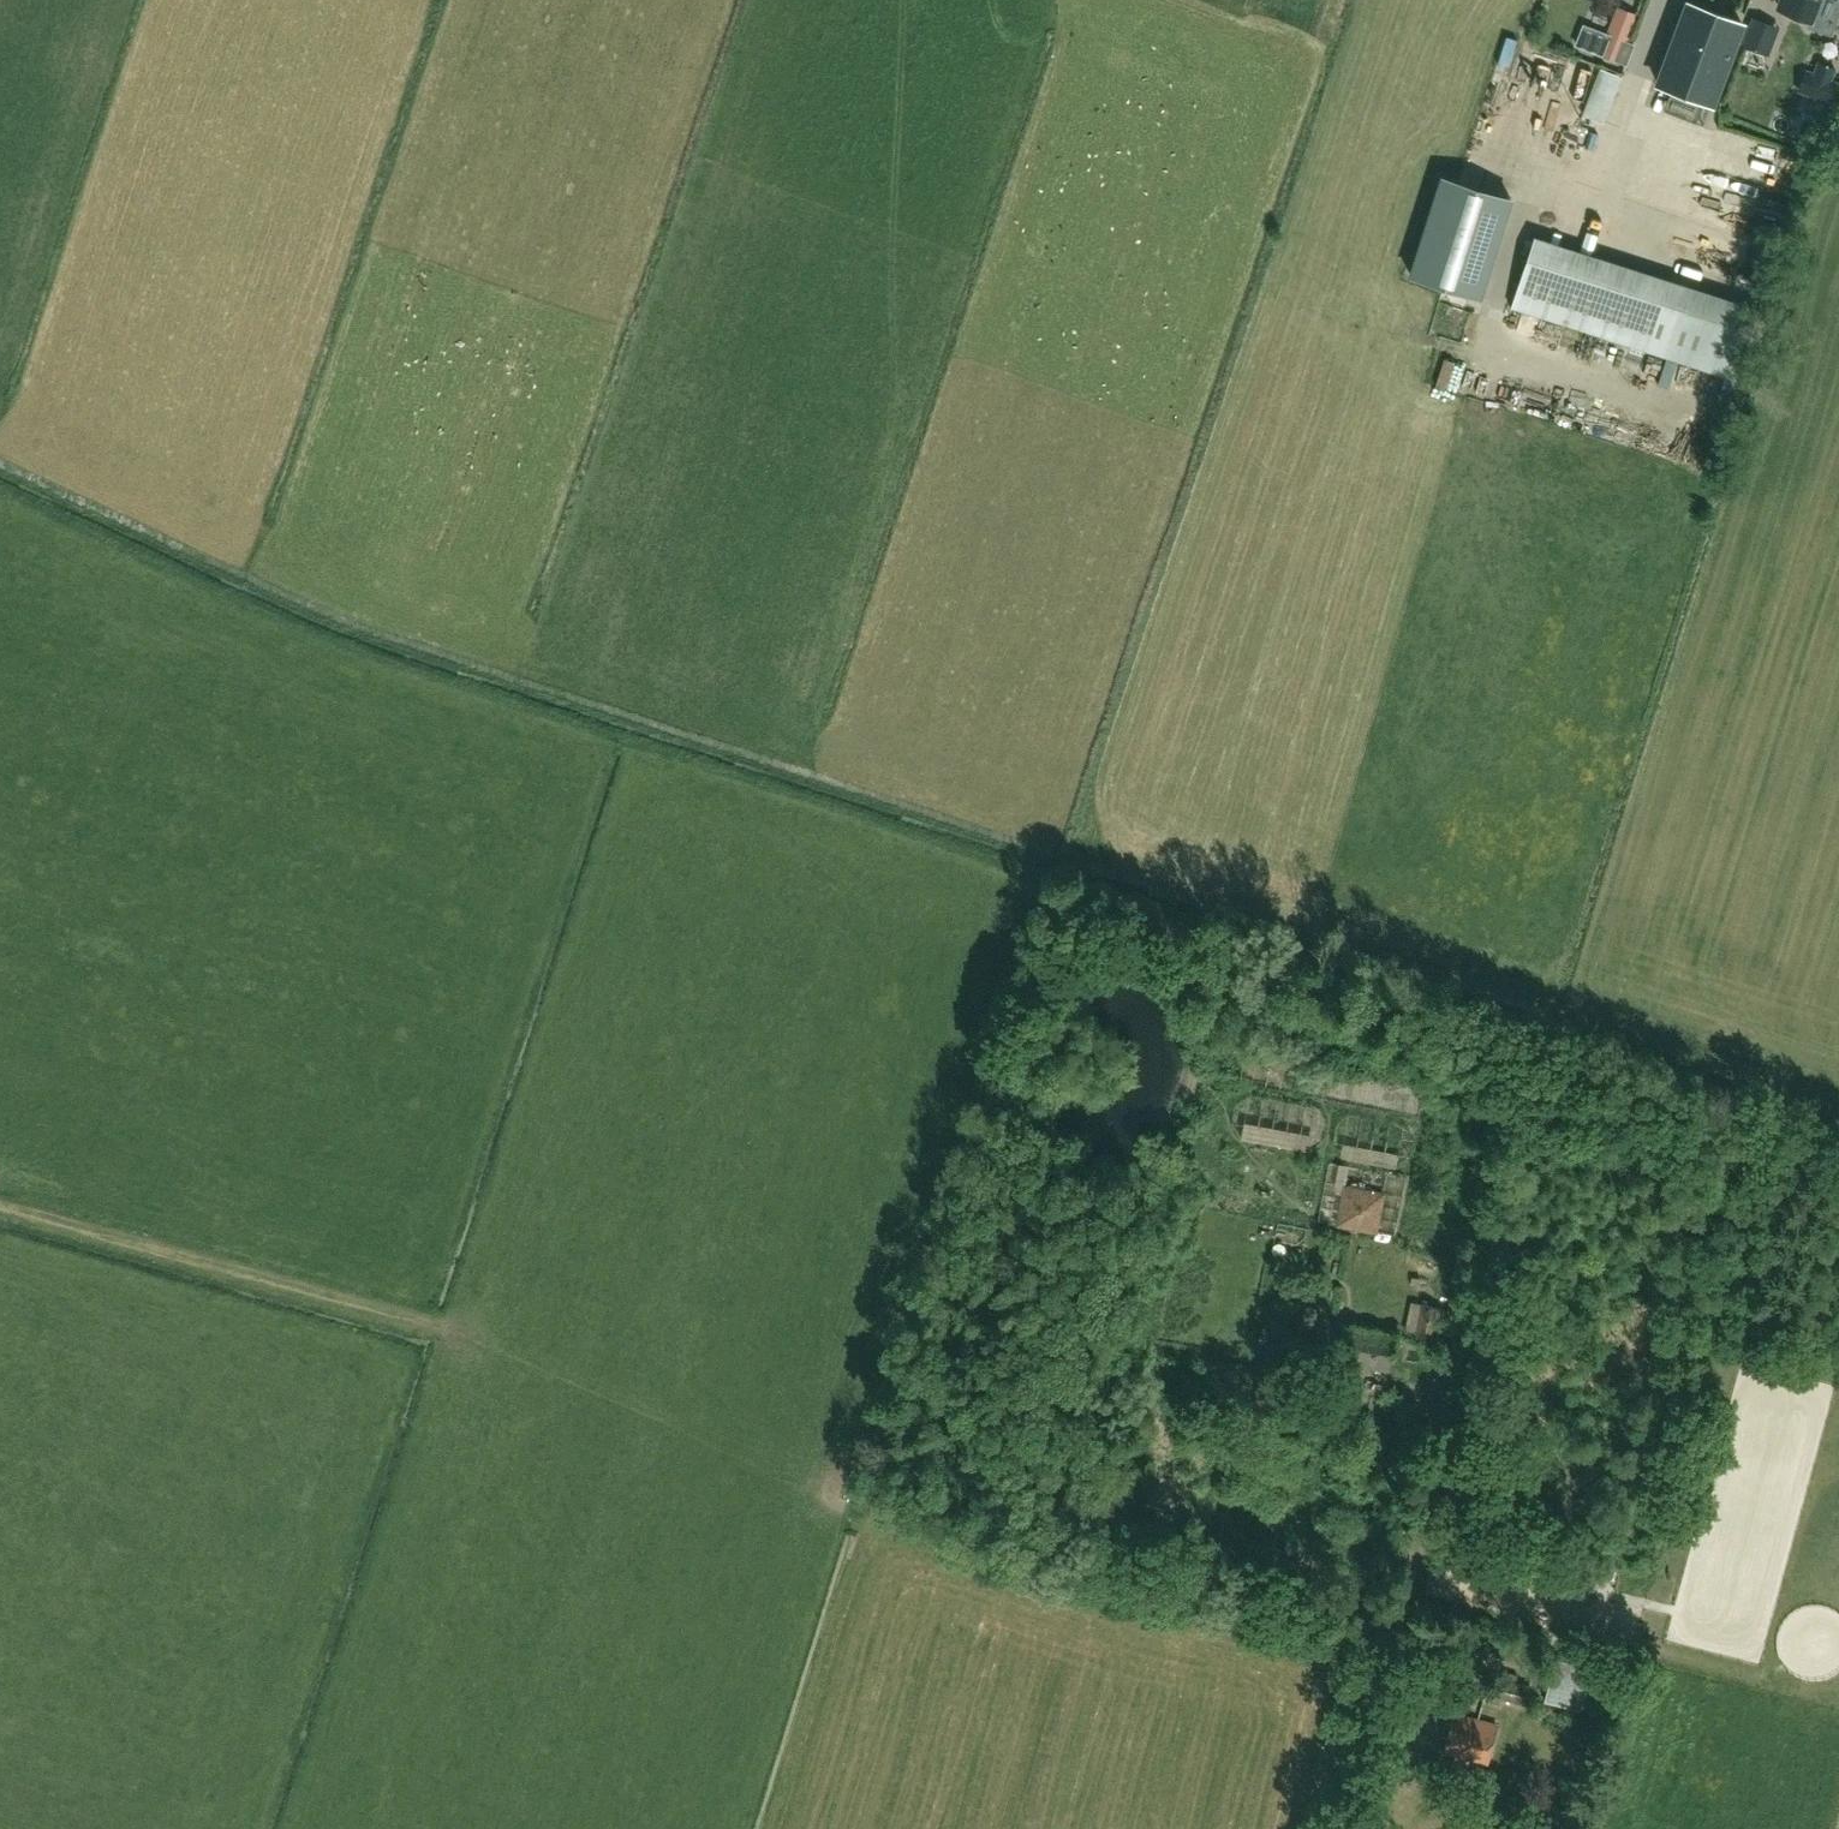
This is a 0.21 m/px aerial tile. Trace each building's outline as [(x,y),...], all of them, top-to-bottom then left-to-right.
[(1778,4),(1827,22),(1835,19),(1838,9),(1838,0),(1780,0),(1778,4)] [(1718,24),(1720,18),(1682,4),(1651,85),(1704,105),(1733,30),(1718,24)] [(1617,8),(1607,33),(1600,53),(1617,60),(1625,40),(1635,15),(1617,8)] [(1511,31),(1504,62),(1524,67),(1531,36),(1511,31)] [(1600,59),(1587,109),(1607,114),(1620,65),(1600,59)] [(1832,104),(1838,84),(1838,82),(1832,79),(1836,68),(1817,61),(1813,72),(1806,69),(1797,91),(1832,104)] [(1509,194),(1441,172),(1409,270),(1409,271),(1478,293),(1509,194)] [(1527,222),(1506,296),(1714,354),(1735,280),(1527,222)] [(1346,1184),(1342,1204),(1335,1226),(1376,1235),(1385,1193),(1346,1184)] [(1474,1317),(1482,1277),(1465,1274),(1456,1312),(1474,1317)] [(1447,1340),(1448,1334),(1436,1331),(1441,1308),(1421,1304),(1417,1318),(1413,1341),(1432,1344),(1434,1337),(1447,1340)] [(1383,1365),(1390,1333),(1341,1323),(1333,1365),(1356,1370),(1359,1360),(1383,1365)] [(1582,1711),(1593,1670),(1556,1660),(1545,1701),(1582,1711)] [(1529,1686),(1517,1683),(1488,1675),(1483,1694),(1514,1703),(1524,1705),(1529,1686)] [(1441,1750),(1484,1760),(1493,1724),(1450,1714),(1441,1750)]
